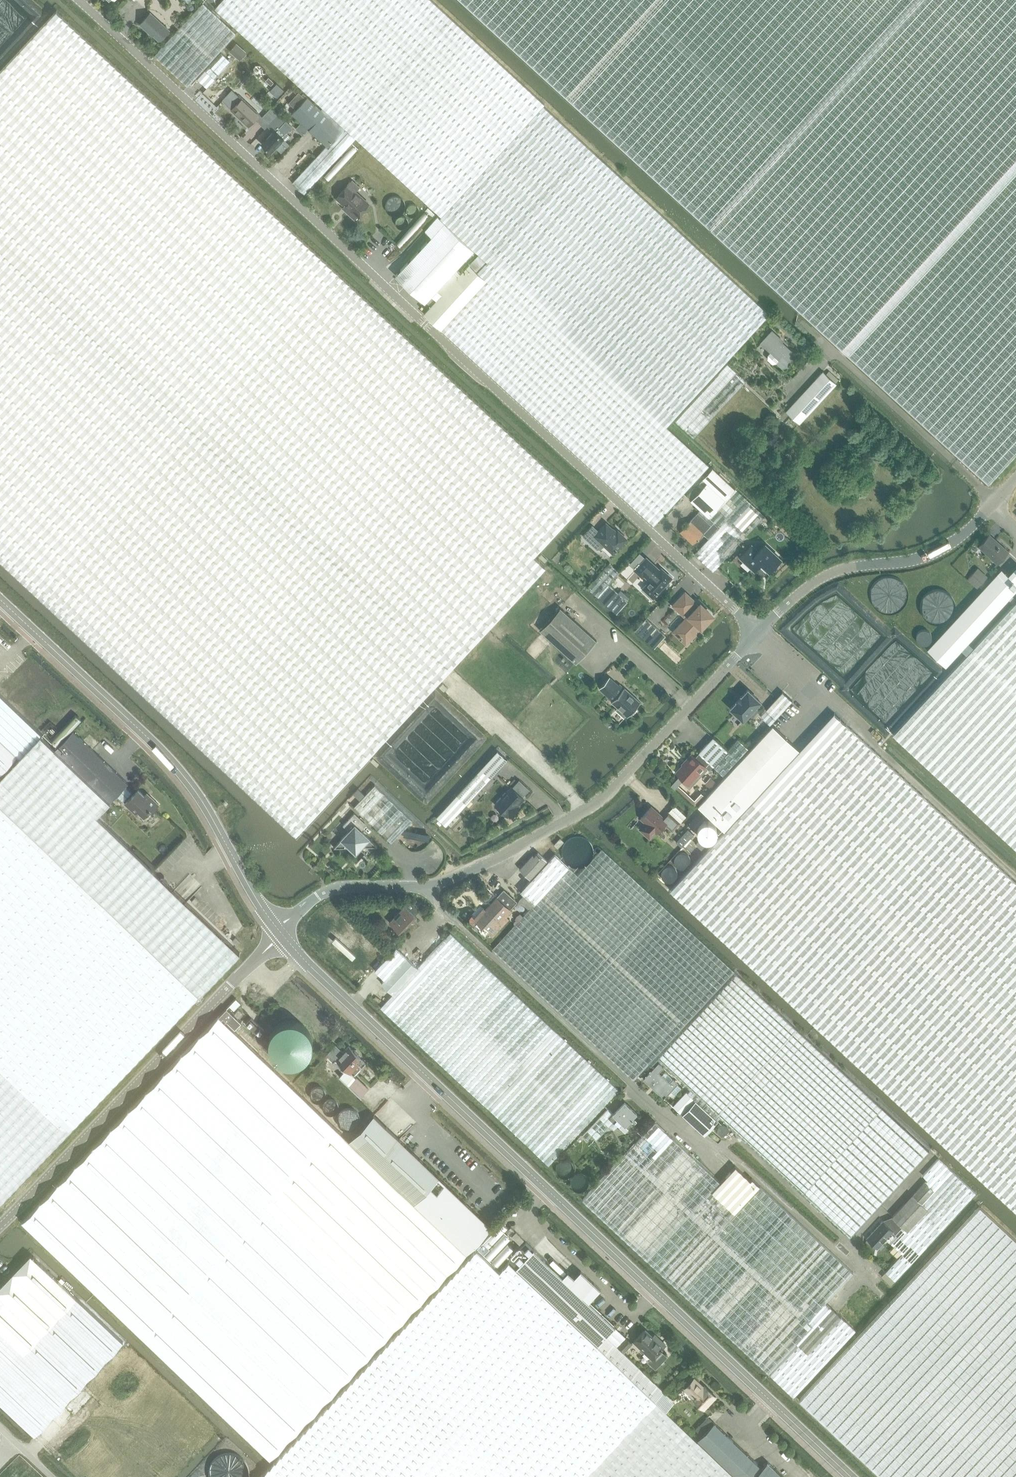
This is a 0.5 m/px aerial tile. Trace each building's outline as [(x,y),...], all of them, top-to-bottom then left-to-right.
[(214,8),(257,48),(258,48),(322,106),(355,137),(393,172),(441,216),(439,217),(474,249),(479,253),(469,263),(487,280),(441,329),(492,376),(537,417),(653,525),(657,520),(709,465),(665,425),(711,376),(770,314),(717,264),(657,209),(645,197),(555,114),(486,50),(431,0),(221,0),(215,6),(214,8)] [(657,180),(711,229),(989,483),(1015,453),(1015,0),(461,0),(657,180)] [(187,85),(236,32),(204,3),(179,30),(155,56),(187,85)] [(296,834),(546,565),(536,557),(587,503),(257,195),(56,6),(0,68),(0,559),(296,834)] [(159,40),(169,29),(150,12),(140,23),(152,35),(153,34),(159,40)] [(237,44),(230,51),(236,57),(243,50),(237,44)] [(207,88),(231,61),(221,52),(197,79),(207,88)] [(277,83),(270,90),(277,97),(284,90),(277,83)] [(232,90),(223,100),(232,108),(230,110),(248,126),(255,118),(258,116),(260,113),(257,111),(242,97),(240,98),(232,90)] [(299,92),(294,97),(301,103),(307,96),(303,93),(302,95),(299,92)] [(322,106),(320,108),(307,96),(301,103),(292,113),(326,145),(292,182),(304,193),(355,137),(322,106)] [(260,113),(258,116),(260,118),(268,125),(279,113),(271,106),(263,116),(260,113)] [(273,130),(263,142),(272,150),(276,146),(282,151),(289,143),(286,140),(290,135),(286,131),(287,131),(292,125),(279,113),(268,125),(273,130)] [(355,218),(369,203),(355,190),(359,186),(352,180),(336,197),(349,208),(347,211),(355,218)] [(431,235),(395,275),(424,302),(431,295),(436,299),(432,304),(424,313),(432,321),(441,329),(487,280),(469,263),(461,273),(456,270),(474,249),(439,217),(437,216),(425,229),(431,235)] [(426,302),(430,305),(435,300),(431,297),(426,302)] [(776,362),(782,368),(786,366),(787,362),(795,354),(779,339),(780,338),(772,330),(760,342),(770,352),(768,354),(767,358),(773,363),(776,362)] [(727,362),(675,419),(693,436),(746,380),(727,362)] [(836,382),(829,376),(822,370),(816,376),(785,410),(799,423),(836,382)] [(686,495),(701,509),(719,526),(709,537),(694,554),(713,571),(722,562),(765,515),(760,510),(712,467),(709,471),(702,478),(707,482),(699,491),(694,487),(686,495)] [(709,537),(719,526),(701,509),(680,531),(693,542),(703,532),(709,537)] [(601,548),(604,544),(613,553),(626,539),(618,531),(616,532),(606,523),(599,531),(593,525),(583,535),(597,548),(601,548)] [(997,562),(1008,549),(1000,543),(999,544),(989,535),(979,546),(997,562)] [(765,543),(758,551),(751,544),(740,557),(753,569),(758,563),(770,549),(765,543)] [(758,563),(760,565),(761,563),(770,571),(781,558),(770,549),(758,563)] [(541,553),(539,556),(545,562),(547,559),(541,553)] [(640,553),(630,563),(636,569),(635,569),(643,576),(644,575),(650,581),(644,587),(645,589),(645,591),(650,596),(652,595),(653,596),(659,590),(671,577),(662,568),(660,570),(657,568),(646,558),(640,553)] [(608,583),(619,571),(610,563),(588,587),(616,613),(628,601),(608,583)] [(927,650),(945,666),(961,649),(967,654),(974,647),(968,642),(1015,589),(1015,566),(1007,576),(1000,570),(981,591),(927,650)] [(976,569),(967,578),(977,588),(986,578),(976,569)] [(906,591),(906,587),(905,584),(903,581),(901,579),(899,577),(896,575),(890,574),(887,574),(883,575),(880,577),(877,579),(875,581),(874,584),(873,587),(872,590),(873,594),(874,597),(875,600),(877,602),(880,605),(883,606),(885,607),(888,607),(892,607),(895,606),(898,605),(900,603),(903,601),(904,598),(906,595),(906,591)] [(701,626),(712,615),(701,604),(699,606),(695,602),(696,602),(685,593),(676,602),(690,615),(675,631),(680,635),(679,636),(681,638),(682,637),(686,641),(701,625),(701,626)] [(974,647),(967,654),(892,735),(1015,848),(1015,602),(974,647)] [(597,639),(561,607),(540,629),(576,662),(597,639)] [(635,630),(654,647),(665,635),(646,617),(635,630)] [(27,694),(40,681),(32,674),(31,675),(22,666),(10,678),(27,694)] [(609,676),(599,687),(612,699),(611,701),(627,715),(632,710),(633,711),(637,707),(636,706),(640,701),(624,686),(623,688),(609,676)] [(2,683),(0,685),(0,690),(3,693),(12,685),(6,678),(2,683)] [(737,700),(731,707),(743,719),(760,700),(748,689),(741,696),(740,696),(740,697),(738,699),(737,699),(737,700)] [(782,691),(766,709),(776,718),(792,700),(782,691)] [(17,755),(19,757),(40,735),(41,733),(0,693),(0,773),(17,755)] [(799,750),(725,830),(724,831),(669,890),(1015,1210),(1015,882),(833,713),(799,750)] [(799,750),(772,725),(698,805),(725,830),(799,750)] [(116,795),(123,801),(132,791),(126,785),(128,783),(73,730),(55,749),(110,802),(116,795)] [(177,891),(177,892),(165,881),(97,816),(110,802),(55,749),(40,735),(19,757),(0,777),(0,1199),(1,1200),(240,950),(177,891)] [(712,737),(699,751),(699,752),(709,761),(713,765),(723,774),(736,759),(727,751),(712,737)] [(738,739),(727,751),(736,759),(747,747),(748,747),(738,738),(738,739)] [(507,759),(497,750),(436,817),(446,826),(507,759)] [(692,753),(676,771),(680,775),(689,783),(705,765),(708,768),(709,769),(713,765),(709,761),(699,752),(695,756),(692,753)] [(713,778),(707,784),(710,787),(716,781),(713,778)] [(512,786),(496,804),(507,815),(508,814),(510,815),(517,809),(515,807),(524,797),(522,796),(529,789),(519,780),(513,787),(512,786)] [(355,807),(392,842),(412,819),(376,785),(355,807)] [(138,789),(124,803),(135,814),(138,811),(143,815),(149,809),(152,811),(156,806),(158,803),(150,795),(147,798),(138,789)] [(663,817),(651,806),(641,818),(647,824),(641,830),(650,838),(655,831),(656,832),(665,823),(672,829),(679,822),(668,812),(663,817)] [(343,825),(349,830),(334,847),(350,846),(356,852),(361,846),(377,846),(359,828),(365,822),(355,812),(343,825)] [(696,815),(689,823),(695,828),(702,821),(696,815)] [(426,833),(426,832),(425,828),(424,826),(423,825),(420,823),(416,822),(414,822),(412,823),(409,825),(408,826),(406,828),(406,832),(406,836),(408,839),(410,840),(412,841),(415,842),(419,842),(421,841),(423,840),(424,838),(425,836),(426,833)] [(694,834),(688,828),(676,842),(682,847),(694,834)] [(590,851),(590,850),(589,847),(589,845),(587,842),(585,840),(583,838),(581,837),(578,836),(576,836),(573,836),(570,837),(567,838),(565,840),(564,842),(562,844),(561,847),(561,850),(561,853),(562,855),(563,858),(565,860),(567,862),(569,863),(571,864),(575,865),(577,865),(580,864),(583,863),(585,861),(587,859),(588,856),(589,854),(590,851)] [(555,845),(558,848),(565,840),(561,837),(555,845)] [(706,847),(699,840),(696,843),(703,850),(706,847)] [(569,866),(534,904),(528,910),(514,926),(492,949),(570,1022),(628,1075),(637,1075),(648,1063),(651,1066),(657,1059),(656,1058),(734,972),(709,948),(659,901),(603,849),(578,875),(569,866)] [(524,894),(534,904),(569,866),(555,853),(548,861),(537,851),(534,855),(532,854),(519,868),(531,879),(520,891),(524,894)] [(486,887),(479,893),(485,899),(491,893),(486,887)] [(515,902),(502,891),(476,920),(482,925),(478,929),(484,935),(487,932),(493,937),(498,930),(493,926),(515,902)] [(519,899),(518,903),(522,904),(524,904),(528,908),(527,910),(528,910),(534,904),(524,894),(519,899)] [(355,912),(361,906),(355,900),(349,906),(355,912)] [(405,906),(389,922),(400,932),(416,916),(414,914),(419,909),(409,900),(405,900),(402,903),(405,906)] [(450,932),(418,967),(393,994),(381,1007),(468,1089),(549,1165),(604,1105),(619,1090),(450,932)] [(236,937),(232,940),(237,945),(240,941),(236,937)] [(418,967),(400,951),(396,947),(375,970),(379,974),(384,979),(381,982),(393,994),(418,967)] [(656,1058),(657,1059),(689,1089),(686,1092),(717,1120),(720,1117),(850,1237),(929,1151),(882,1108),(734,972),(656,1058)] [(230,1005),(234,1009),(241,1002),(236,998),(230,1005)] [(269,1458),(348,1376),(393,1330),(263,1204),(337,1128),(221,1019),(222,1017),(228,1023),(236,1014),(227,1006),(21,1221),(269,1458)] [(239,1016),(243,1011),(239,1007),(234,1012),(239,1016)] [(253,1017),(247,1023),(260,1035),(265,1029),(253,1017)] [(313,1050),(325,1038),(313,1027),(314,1025),(307,1018),(294,1032),(313,1050)] [(368,1087),(354,1074),(366,1061),(348,1044),(342,1050),(336,1044),(326,1055),(343,1071),(339,1076),(349,1084),(360,1096),(368,1087)] [(669,1083),(658,1073),(663,1067),(658,1062),(643,1079),(663,1097),(673,1087),(677,1082),(673,1078),(669,1083)] [(382,1078),(388,1083),(392,1079),(386,1074),(382,1078)] [(686,1092),(685,1091),(672,1105),(703,1135),(717,1120),(686,1092)] [(624,1101),(613,1113),(608,1117),(613,1121),(613,1122),(617,1118),(628,1129),(635,1122),(631,1118),(636,1113),(624,1101)] [(613,1113),(608,1108),(583,1134),(588,1139),(592,1135),(596,1138),(613,1121),(608,1117),(613,1113)] [(374,1113),(349,1140),(337,1128),(263,1204),(393,1330),(491,1227),(374,1113)] [(771,1376),(793,1397),(856,1330),(825,1301),(852,1272),(758,1185),(733,1211),(711,1191),(720,1182),(655,1121),(583,1198),(680,1289),(771,1376)] [(573,1166),(573,1163),(572,1161),(570,1158),(567,1156),(563,1155),(561,1155),(559,1155),(555,1158),(554,1159),(553,1161),(552,1165),(552,1169),(553,1171),(555,1173),(556,1174),(558,1176),(560,1176),(563,1177),(565,1176),(567,1176),(570,1173),(573,1170),(573,1166)] [(892,1230),(886,1237),(889,1240),(888,1241),(901,1253),(885,1271),(895,1280),(975,1192),(953,1171),(939,1158),(921,1177),(925,1181),(933,1189),(922,1201),(928,1206),(906,1229),(893,1217),(886,1224),(892,1230)] [(733,1211),(758,1185),(758,1184),(751,1178),(749,1179),(734,1166),(720,1182),(711,1191),(733,1211)] [(590,1182),(590,1181),(590,1179),(589,1177),(587,1174),(586,1173),(584,1171),(582,1171),(580,1170),(578,1170),(575,1171),(572,1173),(570,1176),(569,1178),(568,1181),(569,1183),(569,1185),(571,1189),(573,1190),(575,1191),(579,1192),(582,1192),(584,1191),(587,1189),(589,1186),(590,1184),(590,1182)] [(925,1181),(913,1195),(912,1194),(892,1216),(893,1217),(906,1229),(928,1206),(922,1201),(933,1189),(925,1181)] [(981,1206),(800,1399),(883,1476),(1015,1476),(1015,1239),(981,1206)] [(886,1224),(882,1220),(866,1237),(876,1247),(886,1237),(892,1230),(886,1224)] [(506,1231),(510,1235),(514,1230),(511,1227),(506,1231)] [(516,1232),(512,1237),(520,1245),(525,1240),(516,1232)] [(526,1241),(508,1259),(515,1266),(532,1248),(526,1241)] [(516,1266),(516,1267),(598,1345),(655,1400),(664,1391),(606,1336),(615,1326),(589,1301),(600,1289),(581,1270),(575,1277),(568,1271),(563,1276),(533,1248),(516,1266)] [(260,1476),(582,1476),(655,1400),(598,1345),(516,1267),(509,1261),(500,1271),(477,1249),(260,1476)] [(0,1286),(0,1334),(22,1355),(77,1297),(59,1280),(30,1253),(0,1286)] [(868,1319),(878,1308),(867,1298),(866,1299),(856,1290),(853,1294),(852,1293),(850,1296),(851,1296),(847,1300),(868,1319)] [(35,1434),(123,1340),(77,1297),(22,1355),(0,1334),(0,1401),(35,1434)] [(662,1348),(661,1348),(665,1344),(654,1334),(652,1337),(644,1329),(633,1341),(651,1358),(648,1361),(655,1367),(666,1356),(659,1350),(660,1349),(661,1349),(662,1348)] [(632,1343),(626,1337),(617,1346),(624,1352),(632,1343)] [(704,1408),(716,1396),(704,1384),(703,1385),(694,1377),(684,1389),(704,1408)] [(582,1476),(736,1476),(697,1440),(655,1400),(582,1476)] [(697,1440),(736,1476),(785,1476),(768,1461),(762,1467),(715,1423),(714,1422),(706,1431),(702,1435),(697,1440)] [(699,1424),(695,1429),(702,1435),(706,1431),(699,1424)]
